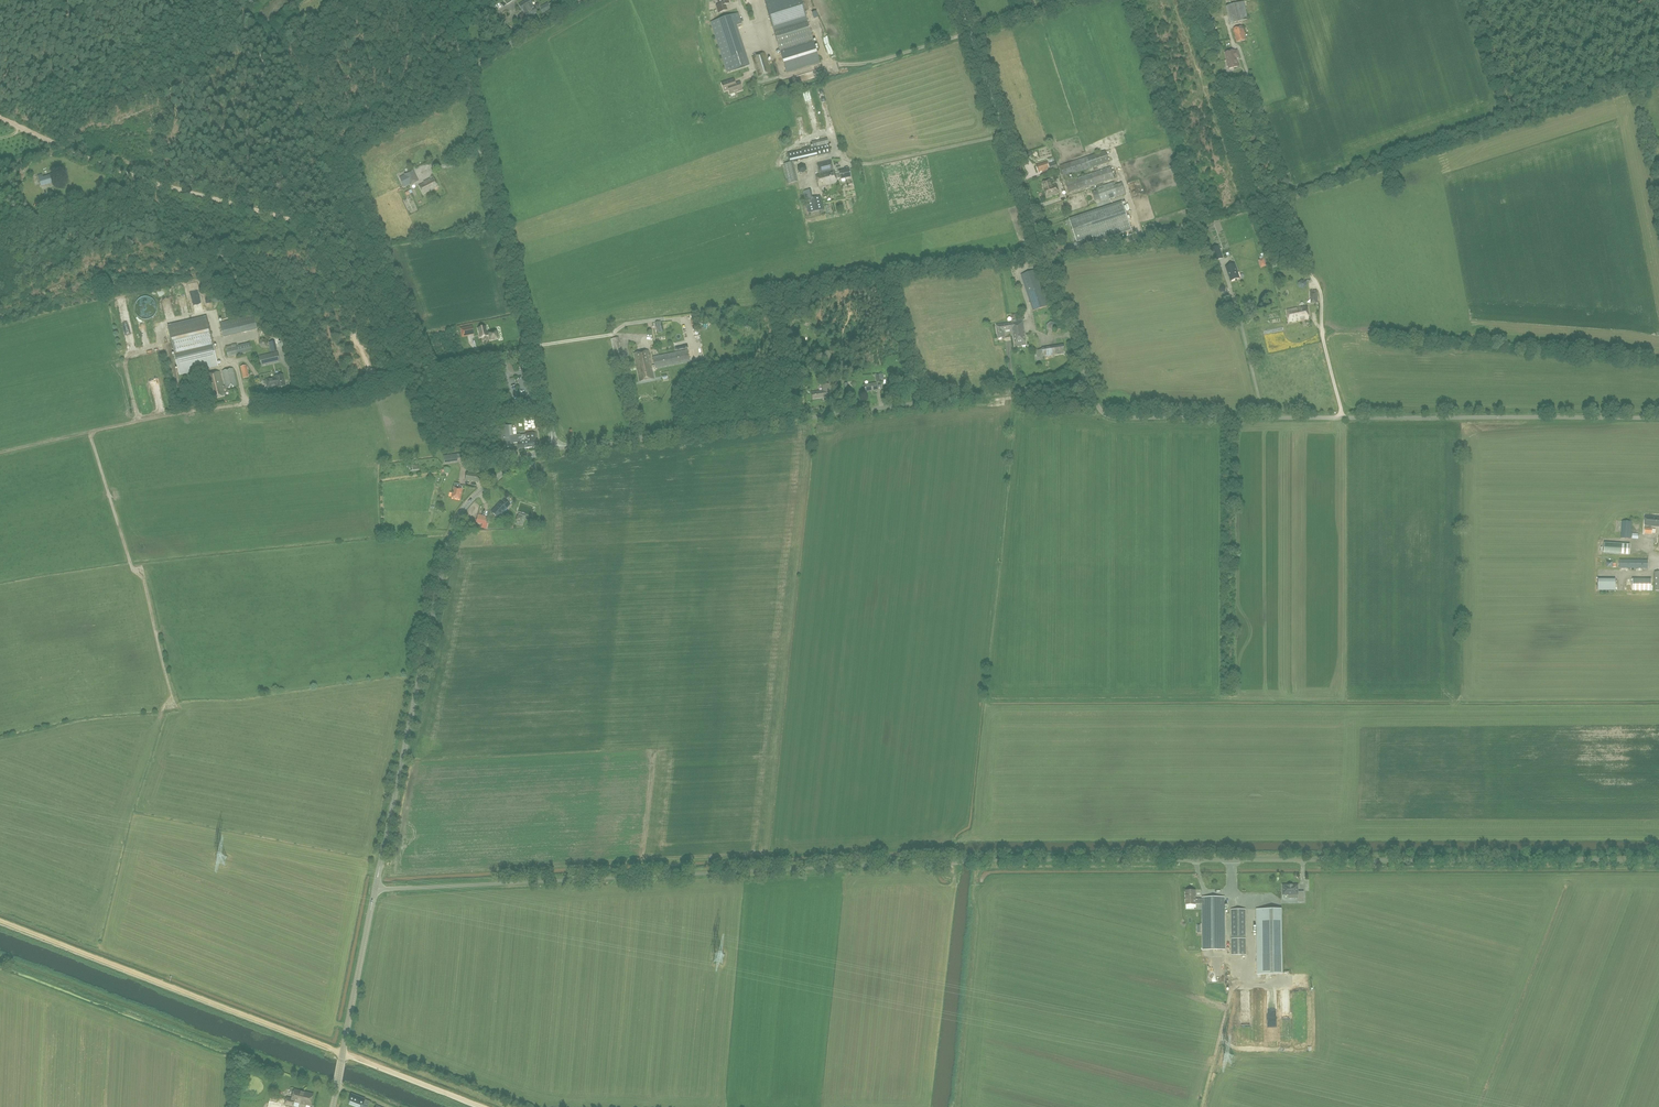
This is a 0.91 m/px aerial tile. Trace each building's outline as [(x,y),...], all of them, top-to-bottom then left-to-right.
[(519,5),(522,9),(523,9),(526,12),(524,13),(527,18),(537,12),(534,7),(531,4),(532,3),(530,0),(527,0),(519,5)] [(719,4),(716,5),(719,13),(727,10),(725,5),(729,3),(728,0),(717,0),(719,4)] [(807,22),(801,0),(778,0),(765,4),(774,32),(807,22)] [(1230,24),(1248,20),(1244,1),(1226,5),(1230,24)] [(745,16),(764,13),(763,5),(744,8),(745,16)] [(542,10),(541,10),(544,15),(552,11),(550,6),(549,6),(542,10)] [(727,73),(749,65),(736,26),(741,24),(738,13),(710,23),(727,73)] [(820,62),(813,39),(807,22),(774,32),(787,72),(820,62)] [(1237,42),(1246,40),(1243,26),(1233,28),(1237,42)] [(1235,51),(1225,53),(1229,69),(1239,67),(1237,58),(1239,58),(1237,50),(1235,51)] [(752,57),(759,77),(771,73),(765,53),(752,57)] [(740,83),(735,84),(734,79),(722,83),(724,92),(729,90),(730,94),(743,90),(740,83)] [(810,95),(803,97),(804,101),(807,100),(808,106),(807,106),(808,110),(813,109),(810,95)] [(781,114),(786,114),(785,110),(789,110),(788,104),(780,104),(781,114)] [(827,138),(812,141),(813,147),(788,153),(790,162),(831,153),(827,138)] [(1060,166),(1064,176),(1109,160),(1105,150),(1060,166)] [(355,158),(349,161),(354,171),(360,168),(355,158)] [(834,174),(831,161),(818,164),(821,174),(816,175),(819,186),(837,182),(836,179),(840,178),(841,179),(851,177),(849,169),(839,172),(839,173),(834,174)] [(798,182),(793,162),(784,164),(789,184),(798,182)] [(1047,162),(1037,165),(1039,172),(1049,169),(1047,162)] [(1058,170),(1056,162),(1049,164),(1052,172),(1058,170)] [(803,173),(807,170),(806,165),(801,164),(798,167),(799,172),(803,173)] [(1065,182),(1069,193),(1114,178),(1111,167),(1065,182)] [(405,175),(399,178),(404,187),(409,185),(410,186),(419,181),(413,170),(404,174),(405,175)] [(41,186),(57,181),(54,173),(43,177),(42,174),(38,176),(41,186)] [(434,178),(424,183),(419,185),(423,194),(438,186),(434,178)] [(1050,179),(1042,182),(1044,188),(1047,197),(1059,193),(1056,184),(1052,185),(1050,179)] [(1114,182),(1096,188),(1100,202),(1126,193),(1122,183),(1115,185),(1114,182)] [(808,213),(823,209),(820,196),(813,197),(811,190),(804,191),(806,203),(808,213)] [(1095,242),(1131,230),(1122,202),(1070,219),(1077,242),(1093,237),(1095,242)] [(1217,234),(1214,224),(1207,226),(1213,247),(1219,245),(1218,239),(1223,237),(1222,232),(1217,234)] [(1216,260),(1223,258),(1219,245),(1211,248),(1216,260)] [(1258,260),(1261,268),(1266,266),(1264,258),(1258,260)] [(1281,261),(1270,266),(1272,271),(1283,265),(1281,261)] [(1235,264),(1226,267),(1231,281),(1240,278),(1235,264)] [(1035,270),(1021,275),(1033,311),(1047,306),(1035,270)] [(1307,307),(1287,310),(1289,322),(1309,319),(1307,307)] [(173,316),(171,308),(163,309),(164,316),(165,316),(166,323),(174,322),(173,316)] [(254,314),(220,323),(223,337),(257,329),(254,314)] [(218,366),(212,338),(207,318),(168,327),(173,347),(180,375),(218,366)] [(1013,332),(1011,332),(1011,337),(1014,337),(1015,347),(1026,345),(1024,331),(1023,324),(1022,319),(1011,321),(1012,323),(1013,332)] [(1056,328),(1054,320),(1045,322),(1046,330),(1056,328)] [(1013,332),(1012,323),(996,326),(998,339),(1005,338),(1004,331),(1010,330),(1011,332),(1013,332)] [(462,337),(474,335),(472,326),(460,329),(462,337)] [(477,328),(480,338),(488,336),(486,326),(477,328)] [(496,330),(488,332),(489,335),(490,340),(498,338),(496,330)] [(619,337),(611,339),(615,357),(623,355),(619,337)] [(237,346),(236,344),(225,346),(228,357),(252,351),(250,343),(237,346)] [(1043,357),(1065,353),(1064,344),(1042,347),(1043,357)] [(688,350),(653,357),(655,366),(655,369),(690,362),(688,350)] [(645,367),(651,366),(648,351),(634,353),(637,368),(645,366),(645,367)] [(262,365),(280,361),(278,352),(259,356),(262,365)] [(130,361),(134,385),(142,383),(137,360),(130,361)] [(243,379),(249,377),(246,365),(240,367),(243,379)] [(645,366),(637,368),(639,382),(654,379),(651,366),(645,367),(645,366)] [(223,386),(220,372),(207,375),(212,398),(225,395),(224,390),(227,390),(226,388),(237,386),(233,369),(222,371),(226,386),(223,386)] [(275,376),(275,378),(277,385),(277,388),(286,386),(283,374),(275,376)] [(198,377),(188,379),(192,396),(202,393),(198,377)] [(277,385),(275,378),(266,380),(268,388),(277,385)] [(829,384),(822,385),(823,391),(812,392),(813,399),(824,398),(831,397),(829,384)] [(140,411),(148,409),(144,390),(136,392),(140,411)] [(501,427),(503,448),(511,447),(511,443),(518,443),(519,449),(539,447),(538,440),(536,440),(535,432),(524,434),(525,435),(520,436),(520,434),(513,435),(510,435),(509,426),(512,426),(512,425),(501,427)] [(444,455),(445,462),(458,460),(458,458),(467,457),(466,453),(444,455)] [(469,473),(467,473),(466,480),(478,482),(480,475),(477,475),(477,471),(469,470),(469,473)] [(455,483),(454,486),(452,498),(461,499),(463,488),(463,486),(460,485),(460,484),(455,483)] [(510,505),(504,499),(502,503),(500,502),(491,511),(498,517),(507,508),(510,505)] [(486,523),(487,516),(478,514),(477,522),(486,523)] [(1649,528),(1645,528),(1644,533),(1652,534),(1652,528),(1651,528),(1652,526),(1658,527),(1658,518),(1646,516),(1645,526),(1649,526),(1649,528)] [(1622,521),(1621,538),(1630,538),(1631,521),(1622,521)] [(1630,545),(1605,544),(1604,552),(1629,554),(1630,545)] [(1648,568),(1648,560),(1619,560),(1619,568),(1638,568),(1638,571),(1641,571),(1641,568),(1648,568)] [(1651,579),(1632,579),(1632,590),(1651,590),(1651,579)] [(1616,580),(1598,580),(1598,590),(1616,590),(1616,580)] [(1304,891),(1298,892),(1298,885),(1283,885),(1283,895),(1289,895),(1289,898),(1298,898),(1298,903),(1304,902),(1304,891)] [(1202,900),(1202,899),(1195,899),(1195,890),(1186,890),(1186,904),(1195,904),(1202,904),(1202,902),(1202,900)] [(1202,902),(1202,904),(1202,949),(1225,949),(1224,897),(1202,897),(1202,899),(1202,900),(1202,902)] [(1245,909),(1231,909),(1232,955),(1246,955),(1245,909)] [(1258,974),(1282,973),(1281,909),(1256,909),(1256,920),(1257,920),(1258,974)] [(310,1106),(313,1094),(294,1090),(292,1099),(287,1098),(285,1105),(293,1106),(294,1102),(299,1103),(299,1102),(306,1104),(306,1105),(310,1106)] [(365,1099),(351,1094),(349,1101),(361,1106),(368,1106),(370,1102),(365,1099)]
